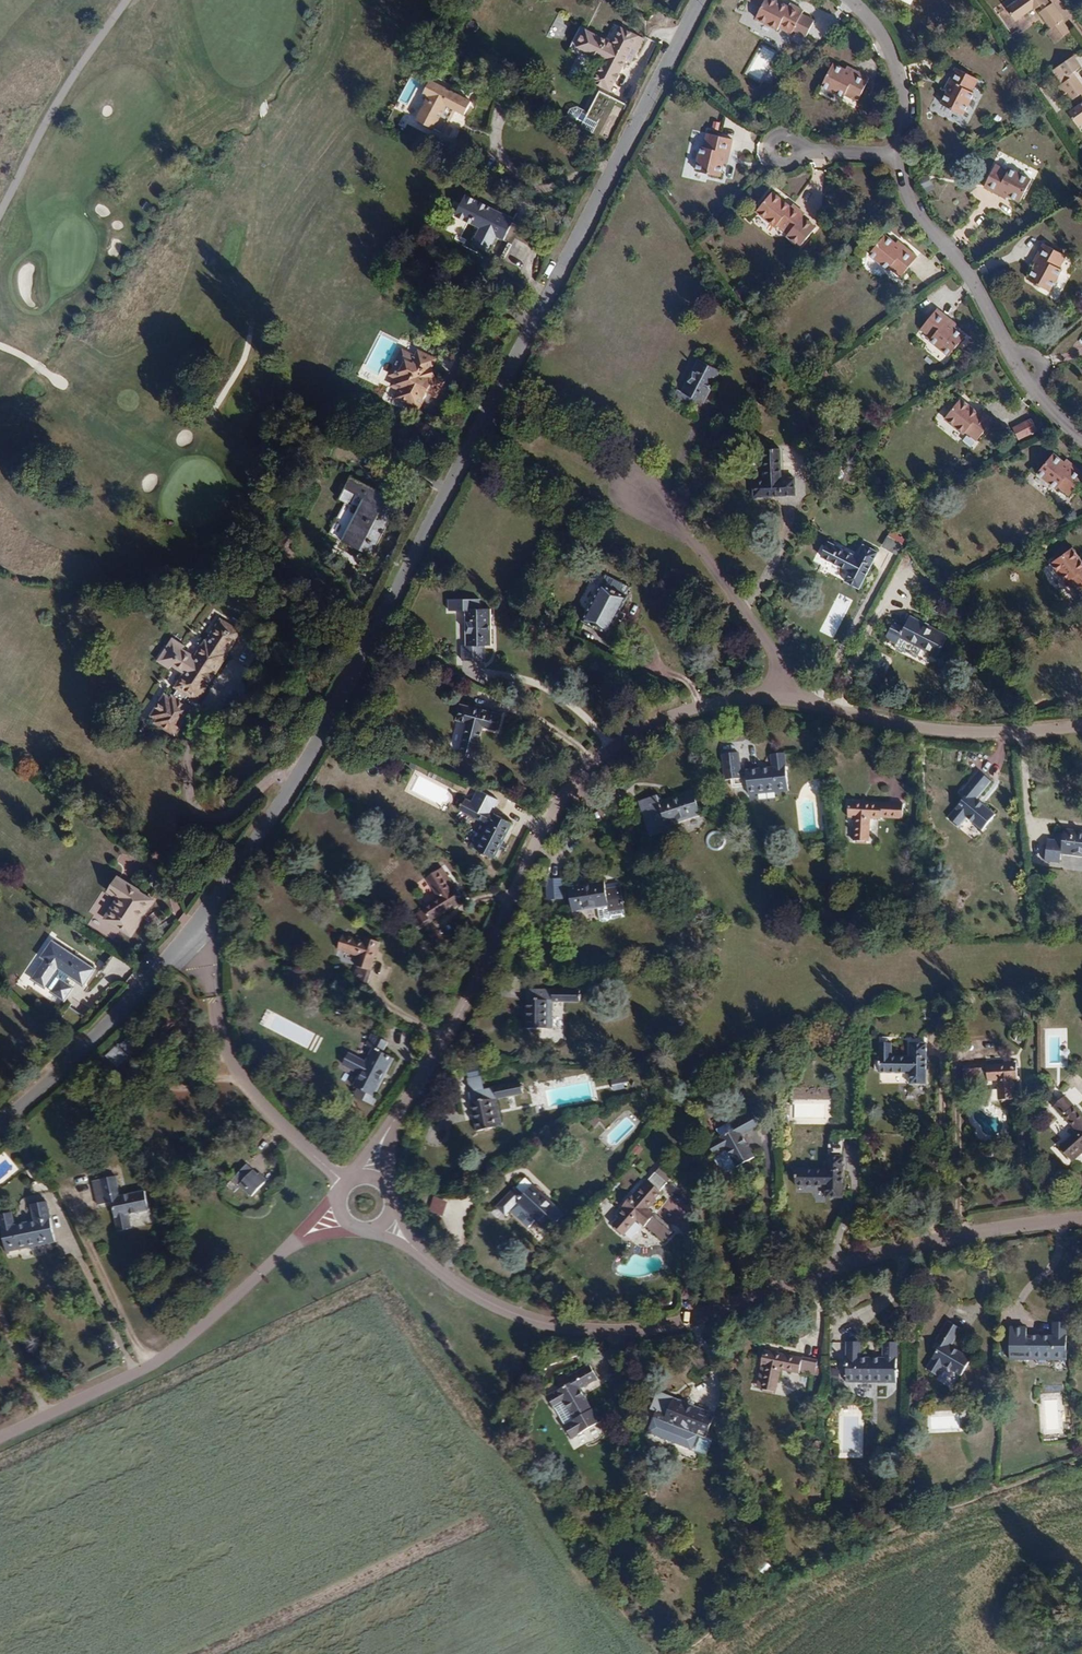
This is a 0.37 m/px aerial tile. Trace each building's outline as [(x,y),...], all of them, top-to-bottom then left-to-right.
[(762,8),(756,19),(778,31),(779,28),(792,35),(794,31),(807,37),(815,22),(802,16),(804,12),(791,5),(789,8),(773,0),(748,0),(762,8)] [(1007,8),(1015,21),(1032,9),(1034,11),(1040,6),(1036,0),(1019,0),(1007,8)] [(1052,28),(1063,20),(1052,4),(1040,13),(1052,28)] [(631,64),(643,41),(621,29),(613,43),(587,30),(577,48),(604,62),(594,80),(612,89),(627,62),(631,64)] [(1063,64),(1072,77),(1075,75),(1074,73),(1081,67),(1078,62),(1074,56),(1063,64)] [(935,75),(949,82),(956,68),(942,61),(935,75)] [(870,79),(857,72),(855,76),(846,71),(832,65),(821,87),(844,98),(845,95),(858,102),(870,79)] [(848,68),(846,71),(855,76),(857,72),(848,68)] [(956,68),(949,82),(952,83),(948,92),(941,105),(963,116),(974,94),(971,93),(978,80),(956,68)] [(1072,77),(1059,86),(1064,94),(1067,92),(1073,100),(1081,94),(1081,95),(1081,85),(1075,75),(1072,77)] [(465,114),(472,100),(432,80),(425,93),(430,96),(418,119),(444,132),(456,109),(465,114)] [(608,142),(625,104),(598,92),(588,113),(580,127),(608,142)] [(1069,113),(1078,128),(1081,125),(1081,104),(1069,113)] [(485,124),(491,111),(479,106),(473,118),(485,124)] [(580,127),(588,113),(577,107),(570,110),(565,119),(580,127)] [(720,177),(723,163),(726,153),(730,154),(733,140),(708,133),(704,148),(702,147),(696,171),(720,177)] [(998,191),(1007,195),(1020,202),(1031,181),(1009,170),(1008,172),(995,165),(983,187),(996,194),(998,191)] [(919,179),(925,192),(934,188),(928,174),(919,179)] [(772,192),(756,211),(776,228),(778,225),(789,233),(787,236),(800,247),(815,228),(802,217),(804,214),(793,205),(791,208),(772,192)] [(514,223),(516,219),(468,194),(457,215),(482,228),(473,244),(490,253),(498,236),(515,246),(524,229),(514,223)] [(904,251),(896,245),(884,236),(869,255),(888,270),(890,268),(901,277),(917,257),(906,248),(904,251)] [(898,242),(896,245),(904,251),(906,248),(898,242)] [(1044,245),(1037,258),(1039,259),(1035,268),(1028,280),(1050,292),(1061,271),(1058,270),(1065,257),(1044,245)] [(946,322),(948,319),(937,309),(920,330),(932,339),(930,341),(949,357),(965,337),(954,328),(946,322)] [(956,325),(948,319),(946,322),(954,328),(956,325)] [(447,381),(432,373),(439,360),(419,349),(416,355),(404,349),(390,374),(397,378),(393,386),(401,390),(396,398),(419,411),(428,394),(438,398),(447,381)] [(674,398),(689,405),(693,398),(697,400),(703,403),(720,371),(698,360),(682,392),(677,390),(674,398)] [(693,408),(697,400),(693,398),(689,405),(693,408)] [(993,421),(981,412),(979,415),(960,400),(944,419),(963,435),(966,431),(976,440),(993,421)] [(1029,421),(1023,424),(1028,435),(1034,432),(1029,421)] [(1028,435),(1023,424),(1012,429),(1018,441),(1028,435)] [(754,481),(755,497),(795,495),(794,479),(781,480),(780,449),(764,450),(764,480),(754,481)] [(1063,463),(1053,454),(1037,474),(1056,489),(1058,486),(1069,496),(1081,480),(1081,474),(1073,467),(1071,469),(1063,463)] [(1071,469),(1073,467),(1065,461),(1063,463),(1071,469)] [(372,556),(400,502),(352,478),(342,500),(360,510),(344,541),(372,556)] [(859,589),(878,553),(863,545),(857,558),(827,542),(819,557),(849,573),(844,581),(859,589)] [(1051,564),(1065,584),(1068,582),(1076,594),(1074,595),(1081,605),(1081,565),(1071,550),(1051,564)] [(616,619),(619,612),(628,595),(626,594),(630,587),(607,576),(604,583),(601,582),(583,619),(609,632),(616,619)] [(834,638),(851,600),(837,594),(821,632),(834,638)] [(447,611),(465,611),(465,646),(461,646),(461,660),(484,661),(484,646),(490,646),(490,609),(478,609),(478,599),(447,599),(447,611)] [(619,612),(616,619),(621,621),(624,615),(619,612)] [(896,644),(899,637),(937,657),(948,636),(910,616),(904,628),(893,622),(885,638),(896,644)] [(199,703),(231,657),(227,654),(242,632),(221,618),(195,657),(183,649),(185,647),(174,639),(158,661),(171,670),(173,667),(183,674),(174,686),(179,690),(175,696),(173,694),(171,697),(166,694),(150,717),(156,720),(154,723),(175,737),(195,709),(185,702),(189,696),(199,703)] [(995,642),(991,637),(986,640),(989,646),(995,642)] [(495,730),(499,715),(459,704),(455,720),(467,723),(459,753),(474,757),(482,727),(495,730)] [(741,776),(740,771),(738,752),(722,754),(725,780),(741,778),(741,776)] [(746,770),(747,776),(749,795),(787,791),(783,753),(770,754),(772,767),(746,770)] [(961,792),(966,797),(948,818),(959,826),(966,817),(982,830),(994,815),(975,799),(990,781),(978,771),(961,792)] [(656,795),(638,801),(650,836),(668,830),(666,826),(700,814),(692,791),(659,803),(656,795)] [(487,825),(475,849),(494,859),(499,849),(502,843),(512,824),(465,799),(459,810),(482,822),(487,825)] [(849,802),(848,818),(854,818),(853,841),(868,842),(870,819),(881,820),(881,818),(902,819),(903,803),(880,802),(879,803),(849,802)] [(470,847),(475,849),(487,825),(482,822),(470,847)] [(1063,829),(1062,838),(1048,836),(1045,857),(1059,859),(1060,854),(1081,857),(1081,832),(1063,829)] [(507,845),(502,843),(499,849),(504,851),(507,845)] [(1056,880),(1059,862),(1045,860),(1043,878),(1056,880)] [(445,881),(449,878),(442,868),(438,870),(445,881)] [(445,881),(438,870),(426,878),(438,898),(422,908),(423,909),(409,918),(418,931),(432,923),(431,922),(464,901),(455,888),(449,878),(445,881)] [(132,936),(156,901),(120,876),(109,891),(119,898),(105,917),(132,936)] [(563,898),(560,879),(545,881),(548,900),(563,898)] [(605,889),(604,884),(604,881),(568,886),(571,911),(597,907),(607,906),(608,912),(624,910),(620,887),(618,887),(605,889)] [(607,906),(597,907),(599,918),(599,919),(603,922),(607,922),(609,917),(624,915),(624,910),(608,912),(607,906)] [(370,972),(379,943),(363,937),(362,942),(342,935),(337,950),(357,957),(354,967),(357,967),(352,983),(366,987),(371,972),(370,972)] [(95,968),(56,940),(46,955),(50,958),(36,977),(48,985),(52,979),(59,984),(55,990),(67,998),(75,986),(67,981),(73,974),(85,983),(95,968)] [(518,989),(520,976),(507,974),(505,986),(518,989)] [(526,1028),(547,1029),(547,1001),(553,1001),(580,1002),(580,989),(526,989),(526,1028)] [(76,999),(66,1013),(81,1023),(90,1009),(76,999)] [(365,1046),(372,1049),(352,1086),(357,1089),(353,1096),(372,1106),(376,1098),(374,1096),(393,1060),(382,1054),(387,1043),(371,1034),(365,1046)] [(143,1046),(132,1036),(123,1044),(134,1055),(143,1046)] [(879,1043),(879,1072),(909,1073),(909,1085),(925,1085),(925,1043),(909,1043),(909,1057),(891,1056),(891,1043),(879,1043)] [(131,1059),(118,1045),(106,1056),(119,1069),(131,1059)] [(986,1064),(962,1065),(963,1081),(987,1080),(987,1081),(997,1081),(997,1090),(985,1091),(986,1101),(1014,1099),(1012,1079),(1017,1079),(1016,1064),(986,1065),(986,1064)] [(628,1089),(627,1078),(610,1080),(612,1091),(628,1089)] [(476,1131),(496,1127),(491,1100),(496,1099),(522,1093),(520,1082),(468,1092),(476,1131)] [(1069,1159),(1078,1151),(1081,1154),(1081,1153),(1081,1116),(1064,1096),(1053,1107),(1075,1132),(1059,1148),(1069,1159)] [(502,1126),(496,1099),(491,1100),(496,1127),(502,1126)] [(760,1126),(751,1112),(715,1132),(718,1137),(707,1143),(714,1156),(726,1149),(736,1167),(754,1157),(742,1136),(760,1126)] [(841,1141),(828,1141),(828,1152),(841,1152),(841,1141)] [(1072,1162),(1081,1154),(1078,1151),(1069,1159),(1072,1162)] [(825,1198),(842,1198),(842,1156),(826,1156),(826,1171),(796,1170),(795,1186),(825,1187),(825,1198)] [(264,1182),(257,1175),(246,1165),(232,1180),(250,1197),(264,1182)] [(622,1207),(616,1214),(619,1217),(612,1224),(624,1235),(637,1220),(644,1227),(645,1225),(664,1242),(674,1230),(656,1214),(655,1215),(647,1208),(661,1192),(660,1191),(667,1183),(655,1172),(648,1180),(646,1179),(632,1195),(631,1195),(621,1206),(622,1207)] [(257,1175),(264,1182),(266,1181),(259,1173),(257,1175)] [(129,1216),(147,1213),(150,1212),(149,1206),(147,1193),(122,1198),(119,1180),(95,1184),(100,1208),(112,1206),(118,1233),(131,1231),(129,1216)] [(517,1203),(548,1231),(564,1214),(532,1185),(524,1194),(515,1186),(496,1207),(506,1216),(517,1203)] [(442,1216),(448,1202),(435,1196),(428,1211),(442,1216)] [(235,1197),(230,1202),(238,1210),(243,1205),(235,1197)] [(0,1214),(0,1222),(5,1251),(20,1248),(19,1243),(46,1237),(47,1243),(55,1241),(50,1218),(47,1202),(32,1205),(35,1221),(15,1225),(12,1212),(0,1214)] [(19,1243),(20,1248),(47,1243),(46,1237),(19,1243)] [(934,1343),(939,1345),(925,1369),(937,1376),(943,1366),(960,1376),(970,1359),(949,1347),(960,1329),(947,1321),(934,1343)] [(1051,1357),(1051,1361),(1065,1361),(1065,1324),(1052,1324),(1052,1336),(1025,1336),(1025,1328),(1009,1328),(1009,1360),(1016,1360),(1016,1357),(1051,1357)] [(888,1379),(888,1384),(895,1384),(895,1343),(882,1343),(882,1358),(859,1358),(859,1343),(845,1343),(845,1384),(852,1384),(852,1379),(888,1379)] [(761,1365),(759,1377),(762,1378),(760,1389),(775,1393),(779,1370),(798,1374),(799,1372),(814,1376),(817,1360),(802,1357),(802,1359),(763,1351),(760,1365),(761,1365)] [(547,1396),(573,1439),(601,1422),(594,1409),(592,1411),(579,1389),(597,1379),(589,1365),(567,1378),(570,1382),(547,1396)] [(705,1438),(715,1415),(672,1398),(663,1422),(705,1438)]
